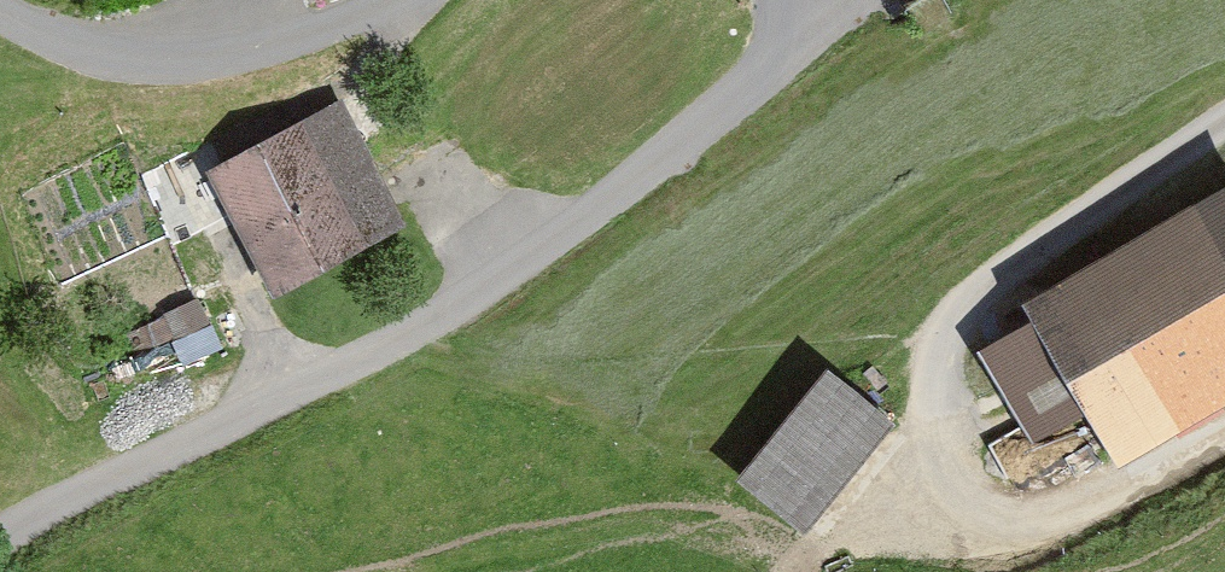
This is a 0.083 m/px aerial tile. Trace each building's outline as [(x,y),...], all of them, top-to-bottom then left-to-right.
[(343,108),(214,178),(272,286),(402,216),(343,108)] [(977,351),(1023,432),(1063,409),(1100,472),(1224,401),(1224,165),(993,297),(1013,331),(977,351)] [(878,425),(814,375),(732,480),(796,530),(878,425)]
